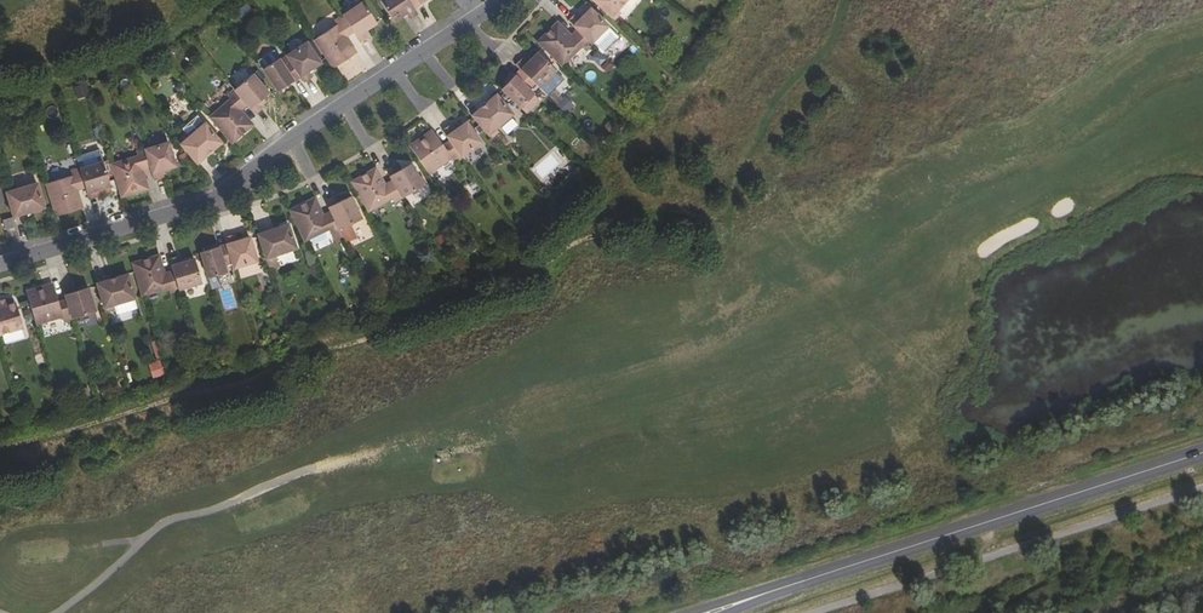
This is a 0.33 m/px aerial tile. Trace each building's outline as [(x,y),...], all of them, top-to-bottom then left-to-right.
[(409,0),(384,0),(381,2),(395,23),(407,15),(411,21),(419,15),(416,9),(409,0)] [(416,9),(430,0),(409,0),(416,9)] [(594,0),(616,20),(622,14),(619,11),(629,0),(594,0)] [(343,16),(354,33),(361,43),(370,38),(366,32),(378,24),(364,2),(343,16)] [(579,30),(592,44),(603,54),(619,37),(592,9),(581,19),(577,14),(570,21),(579,30)] [(358,54),(350,41),(347,44),(344,40),(348,37),(354,33),(343,16),(335,21),(338,26),(315,41),(334,69),(358,54)] [(317,34),(335,25),(333,20),(314,29),(317,34)] [(563,67),(583,47),(586,50),(592,44),(579,30),(572,36),(570,38),(567,34),(569,32),(559,23),(539,43),(563,67)] [(291,60),(301,75),(305,81),(313,76),(309,70),(321,61),(308,41),(287,54),(291,60)] [(284,64),(274,51),(258,61),(279,91),(282,89),(279,86),(283,83),(285,86),(301,75),(291,60),(284,64)] [(522,70),(536,84),(548,96),(564,80),(556,71),(557,71),(539,53),(529,64),(523,59),(517,65),(522,70)] [(508,88),(506,86),(503,90),(522,108),(535,95),(530,89),(536,84),(522,70),(509,84),(511,86),(508,88)] [(234,88),(246,102),(256,113),(262,107),(258,102),(269,91),(252,73),(234,88)] [(237,110),(240,108),(246,102),(234,88),(227,95),(230,98),(210,116),(232,142),(254,124),(243,112),(241,114),(237,110)] [(498,95),(473,117),(493,139),(500,133),(498,129),(514,115),(498,95)] [(556,105),(567,114),(574,105),(564,96),(556,105)] [(443,130),(450,139),(461,156),(481,142),(466,121),(454,130),(450,124),(443,130)] [(204,122),(187,136),(184,134),(176,140),(196,163),(221,141),(204,122)] [(451,157),(454,162),(461,156),(450,139),(442,145),(440,147),(437,143),(440,141),(432,129),(409,145),(429,174),(451,157)] [(144,150),(150,168),(154,181),(163,179),(160,171),(175,166),(168,143),(144,150)] [(77,166),(101,160),(98,150),(74,156),(77,166)] [(138,172),(142,171),(150,168),(144,150),(136,152),(137,157),(111,165),(120,197),(147,189),(143,176),(139,177),(138,172)] [(392,180),(402,197),(423,184),(410,162),(397,170),(394,163),(385,168),(392,180)] [(102,163),(79,170),(84,188),(88,201),(97,198),(95,191),(109,187),(102,163)] [(382,180),(375,167),(351,181),(368,211),(392,197),(394,201),(402,197),(392,180),(384,184),(382,185),(380,182),(382,180)] [(55,217),(82,209),(78,195),(74,196),(73,192),(76,191),(84,188),(79,170),(70,172),(71,177),(45,185),(55,217)] [(472,178),(464,183),(471,194),(479,189),(472,178)] [(14,186),(4,189),(12,214),(13,218),(44,208),(36,183),(15,189),(14,186)] [(324,199),(330,211),(338,229),(360,219),(349,195),(336,201),(333,195),(324,199)] [(338,229),(330,211),(323,215),(319,216),(317,212),(320,210),(314,197),(289,209),(304,240),(328,228),(331,233),(338,229)] [(5,231),(16,227),(13,218),(2,221),(5,231)] [(287,221),(256,232),(266,260),(275,257),(274,253),(296,246),(287,221)] [(226,242),(231,260),(232,265),(256,258),(249,235),(234,239),(232,233),(224,235),(226,242)] [(204,252),(203,248),(199,250),(207,276),(226,270),(224,263),(231,260),(226,242),(207,247),(208,251),(204,252)] [(164,272),(160,273),(159,269),(163,268),(158,254),(131,262),(142,295),(168,287),(169,291),(177,288),(171,269),(164,272)] [(171,269),(177,288),(200,281),(193,257),(179,261),(177,254),(168,257),(171,269)] [(128,273),(96,282),(105,311),(114,308),(113,304),(135,297),(128,273)] [(69,281),(61,283),(65,298),(71,317),(94,310),(87,286),(72,290),(69,281)] [(63,320),(71,317),(65,298),(57,301),(54,302),(52,297),(56,296),(52,283),(25,290),(35,323),(61,315),(63,320)] [(270,315),(280,312),(276,301),(266,304),(270,315)] [(1,306),(0,302),(0,334),(24,327),(16,302),(7,304),(1,306)] [(157,361),(147,364),(152,379),(162,375),(157,361)]
